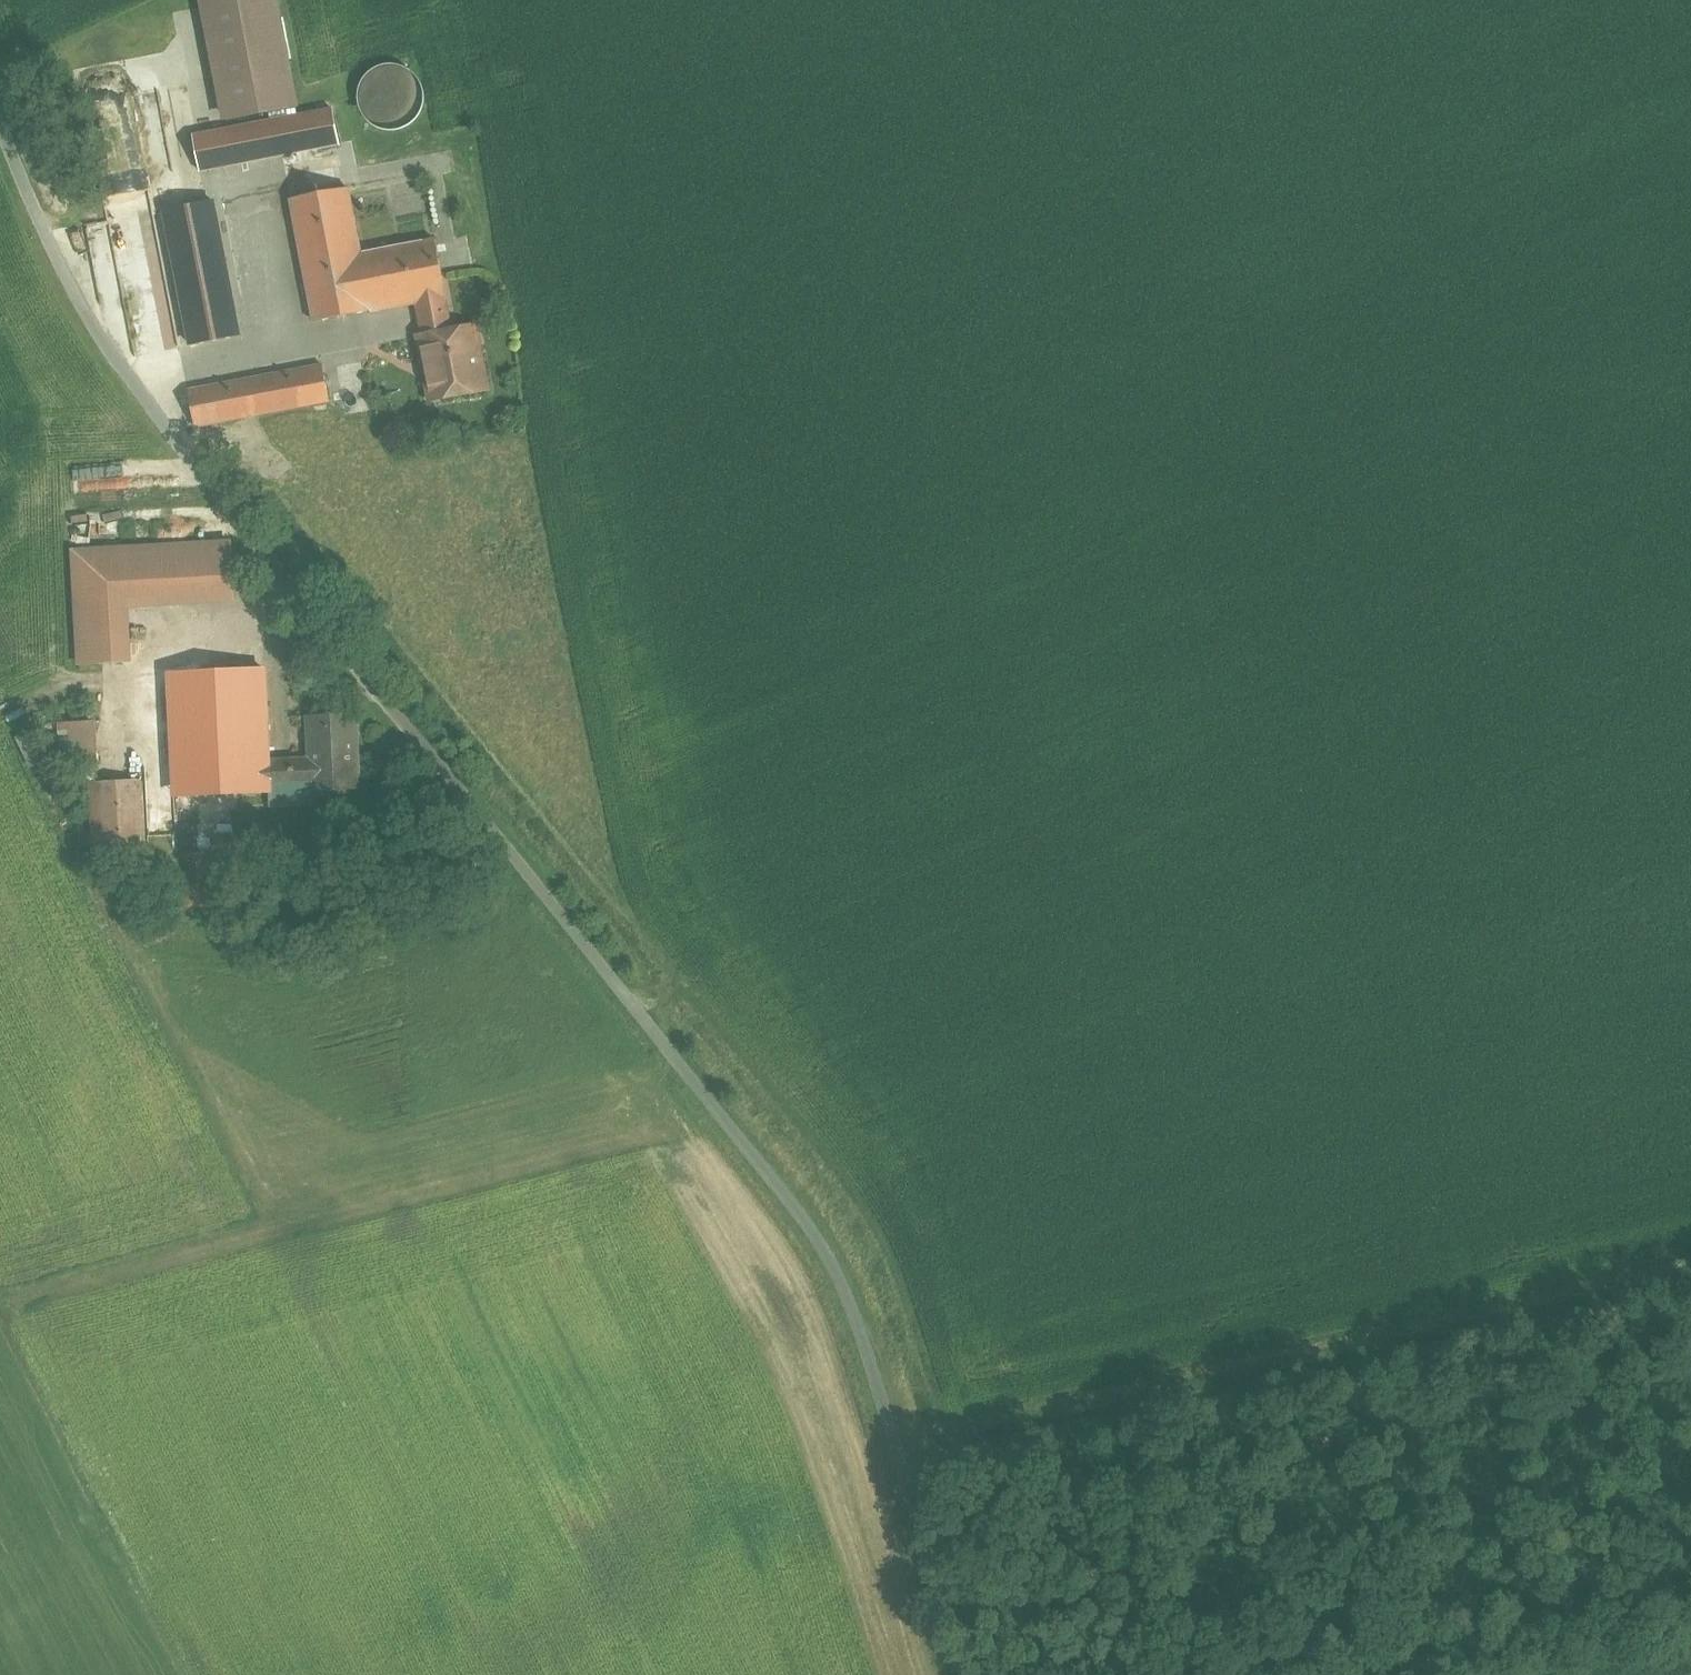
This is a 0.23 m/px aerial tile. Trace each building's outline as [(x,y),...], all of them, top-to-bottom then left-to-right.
[(297,108),(275,0),(194,0),(218,123),(297,108)] [(363,120),(371,128),(380,131),(391,132),(403,129),(412,123),(419,113),(422,102),(421,90),(418,83),(411,74),(401,68),(390,66),(378,67),(368,73),(363,77),(357,87),(355,99),(357,110),(363,120)] [(334,109),(192,136),(199,173),(341,146),(334,109)] [(414,307),(445,301),(434,239),(361,252),(350,190),(286,201),(308,325),(414,307)] [(213,200),(160,211),(188,348),(241,337),(213,200)] [(414,307),(418,335),(450,330),(445,301),(414,307)] [(413,335),(424,406),(489,396),(479,326),(450,330),(418,335),(413,335)] [(320,366),(187,389),(194,429),(327,406),(320,366)] [(69,547),(72,667),(127,666),(126,605),(232,603),(231,543),(69,547)] [(267,760),(265,673),(137,676),(138,732),(172,732),(173,798),(268,796),(268,785),(267,760)] [(358,716),(303,719),(305,759),(306,784),(307,798),(363,795),(358,716)] [(98,760),(98,720),(59,721),(59,737),(71,737),(71,760),(98,760)] [(306,784),(305,759),(267,760),(268,785),(306,784)] [(144,864),(141,781),(92,783),(95,865),(144,864)]
